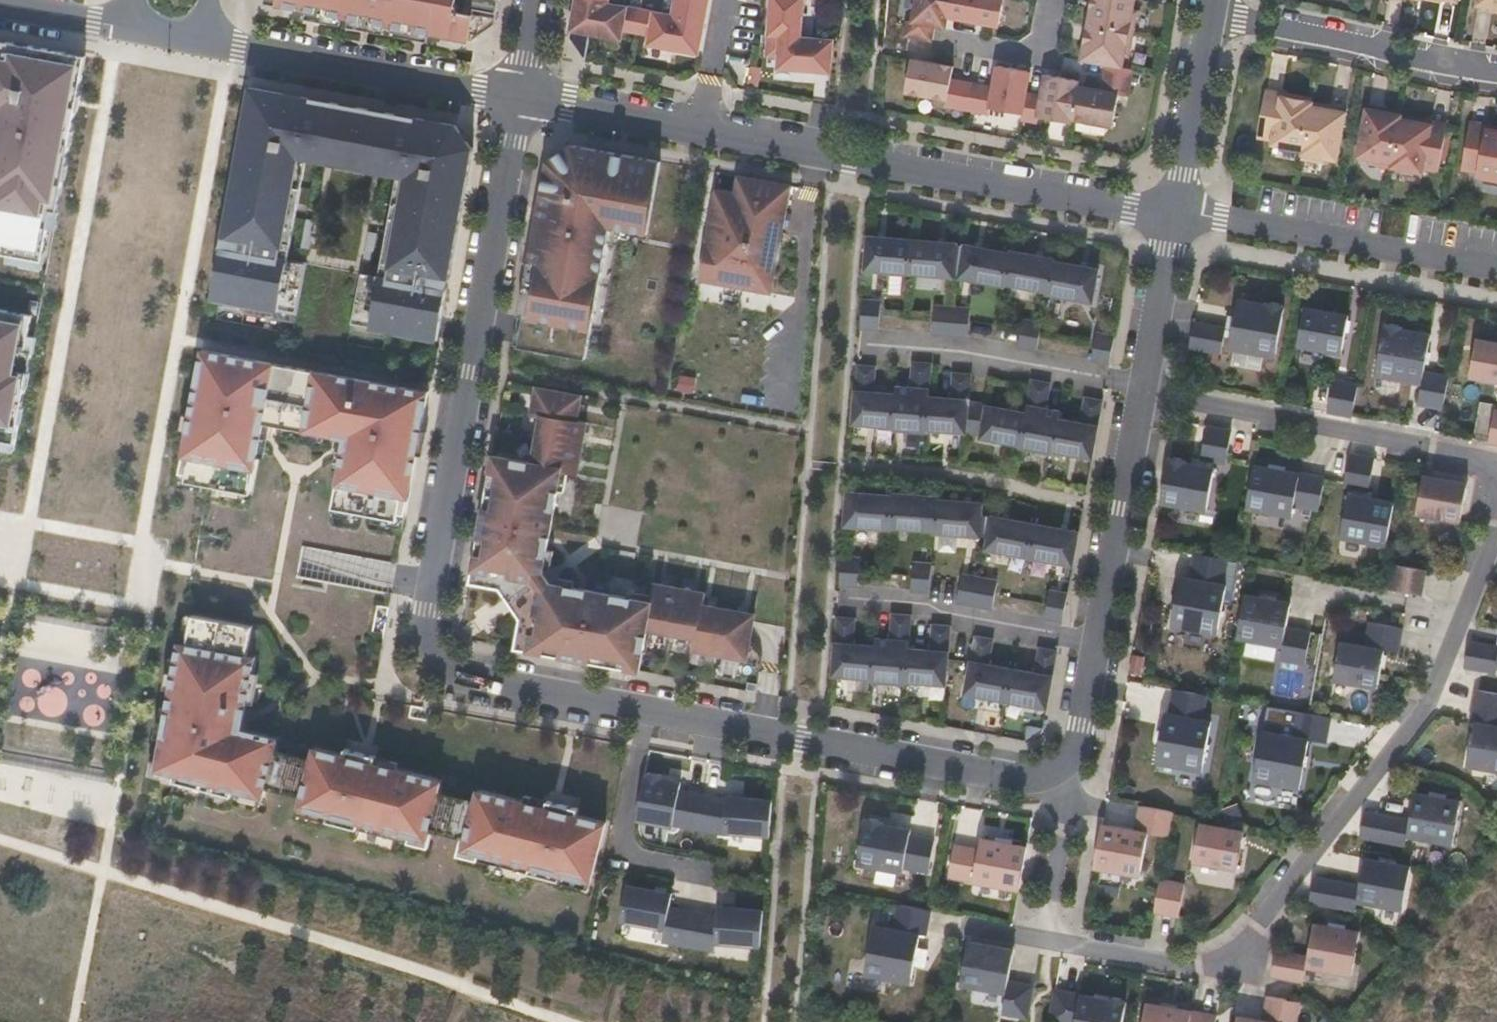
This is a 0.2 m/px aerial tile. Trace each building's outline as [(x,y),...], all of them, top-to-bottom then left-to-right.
[(266,3),(472,41),(496,25),(500,0),(264,0),(266,3)] [(641,10),(608,4),(588,0),(576,0),(569,38),(585,61),(591,34),(622,40),(624,30),(637,33),(641,10)] [(709,0),(676,0),(673,16),(705,22),(709,0)] [(803,0),(773,0),(768,36),(800,38),(803,0)] [(912,22),(907,21),(904,36),(932,42),(935,26),(946,29),(948,18),(1000,28),(1005,0),(916,0),(912,22)] [(1138,12),(1133,11),(1136,0),(1093,0),(1081,60),(1107,66),(1102,91),(1078,86),(1079,81),(1046,75),(1041,96),(1027,93),(1031,72),(997,65),(993,88),(951,79),(954,68),(912,59),(905,93),(947,101),(945,107),(989,115),(990,108),(1023,115),(1021,120),(1037,124),(1038,117),(1071,123),(1072,119),(1113,128),(1119,95),(1129,97),(1134,71),(1123,68),(1125,57),(1130,58),(1138,12)] [(1476,5),(1496,8),(1496,0),(1477,0),(1476,5)] [(699,54),(705,22),(673,16),(641,10),(637,33),(650,36),(648,44),(699,54)] [(831,73),(834,40),(800,38),(768,36),(766,56),(779,58),(778,69),(831,73)] [(87,54),(60,48),(0,37),(0,121),(0,122),(0,252),(41,260),(51,208),(57,209),(63,176),(57,175),(60,161),(66,162),(70,142),(64,141),(66,127),(72,128),(87,54)] [(212,299),(297,315),(307,265),(289,261),(280,260),(301,151),(356,161),(366,113),(345,109),(346,105),(252,87),(212,299)] [(1303,150),(1311,107),(1312,103),(1280,97),(1280,99),(1264,96),(1257,137),(1272,139),(1271,145),(1303,150)] [(301,151),(280,260),(289,261),(308,160),(400,177),(381,279),(389,280),(410,170),(381,165),(382,156),(372,154),(378,122),(384,124),(386,113),(346,105),(345,109),(366,113),(356,161),(301,151)] [(1336,161),(1345,113),(1311,107),(1303,150),(1301,159),(1324,163),(1325,158),(1336,161)] [(1391,167),(1400,118),(1401,115),(1366,109),(1358,157),(1369,159),(1368,164),(1391,168),(1391,167)] [(361,275),(351,326),(438,342),(475,151),(458,127),(386,113),(384,124),(378,122),(372,154),(382,156),(381,165),(410,170),(389,280),(381,279),(361,275)] [(1439,172),(1446,129),(1431,127),(1432,124),(1400,118),(1391,167),(1422,173),(1422,169),(1439,172)] [(1483,127),(1483,130),(1467,126),(1460,169),(1477,172),(1476,176),(1496,180),(1496,130),(1483,127)] [(585,360),(610,229),(647,236),(660,164),(570,147),(546,163),(512,347),(585,360)] [(772,294),(791,188),(737,177),(734,195),(716,192),(699,283),(772,294)] [(307,222),(302,248),(310,249),(315,224),(307,222)] [(369,237),(365,261),(373,262),(377,238),(369,237)] [(909,275),(912,242),(867,238),(865,271),(890,274),(890,276),(904,277),(905,275),(909,275)] [(952,279),(954,262),(961,265),(964,248),(955,246),(955,245),(912,242),(909,275),(913,276),(913,278),(927,280),(928,277),(952,279)] [(1004,288),(1009,255),(965,247),(964,248),(961,265),(954,262),(952,279),(959,280),(959,281),(982,286),(982,287),(996,291),(997,288),(1003,290),(1004,288)] [(1046,297),(1052,263),(1053,261),(1010,252),(1009,255),(1004,288),(1013,290),(1012,292),(1027,295),(1027,293),(1046,297)] [(1092,305),(1099,272),(1052,263),(1046,297),(1053,298),(1053,299),(1067,302),(1068,300),(1092,305)] [(750,293),(746,306),(763,311),(767,298),(750,293)] [(1273,363),(1283,308),(1281,308),(1282,305),(1267,302),(1267,304),(1237,299),(1234,319),(1226,317),(1224,327),(1224,333),(1231,334),(1227,355),(1273,363)] [(878,331),(881,306),(862,304),(859,329),(878,331)] [(30,351),(24,350),(31,314),(0,308),(0,439),(13,442),(17,421),(11,420),(13,405),(19,406),(23,386),(17,385),(20,370),(26,371),(30,351)] [(949,337),(952,310),(935,308),(932,336),(949,337)] [(1341,354),(1347,317),(1304,309),(1297,346),(1341,354)] [(968,338),(970,312),(952,310),(949,337),(968,338)] [(1220,353),(1224,333),(1224,327),(1193,321),(1188,348),(1220,353)] [(1035,353),(1041,326),(1023,323),(1018,349),(1035,353)] [(1423,373),(1430,335),(1401,330),(1401,326),(1386,323),(1386,327),(1384,327),(1375,375),(1421,384),(1417,404),(1443,409),(1448,377),(1423,373)] [(1109,367),(1114,340),(1097,337),(1091,363),(1109,367)] [(1476,340),(1469,378),(1496,383),(1496,344),(1476,340)] [(428,393),(202,351),(186,436),(193,437),(184,482),(250,494),(263,424),(345,439),(332,509),(397,521),(405,477),(412,478),(428,393)] [(924,434),(927,400),(930,366),(912,364),(910,390),(897,389),(893,430),(893,431),(907,433),(907,434),(922,436),(922,434),(924,434)] [(893,430),(897,389),(895,389),(894,397),(873,395),(875,369),(857,367),(852,425),(876,428),(876,430),(891,432),(891,430),(893,430)] [(964,435),(967,405),(970,376),(952,375),(950,401),(927,400),(924,434),(942,435),(942,433),(964,435)] [(1352,416),(1358,385),(1333,381),(1327,412),(1352,416)] [(1051,453),(1055,430),(1057,421),(1058,414),(1046,411),(1051,386),(1031,382),(1026,408),(1025,416),(1026,417),(1020,450),(1021,450),(1021,452),(1036,454),(1037,453),(1050,456),(1051,453)] [(514,650),(536,654),(561,659),(638,673),(647,632),(653,633),(652,636),(667,638),(667,635),(673,636),(673,639),(688,642),(688,639),(694,641),(691,652),(699,654),(699,656),(713,659),(714,656),(723,658),(723,661),(737,663),(738,660),(746,662),(755,617),(703,607),(705,595),(653,586),(650,603),(550,585),(543,574),(561,474),(576,476),(585,425),(577,423),(581,398),(536,390),(534,398),(532,397),(529,412),(532,413),(531,417),(540,419),(540,421),(538,421),(534,435),(538,436),(535,446),(533,445),(530,460),(533,460),(532,464),(492,457),(468,584),(500,591),(520,621),(514,650)] [(1020,450),(1026,417),(1025,416),(1026,408),(987,400),(985,409),(967,405),(964,435),(966,435),(967,434),(979,435),(978,439),(1002,444),(1002,446),(1016,449),(1016,446),(1018,447),(1017,449),(1020,450)] [(1092,461),(1102,403),(1085,400),(1080,425),(1057,421),(1055,430),(1051,453),(1053,454),(1053,456),(1067,459),(1068,456),(1092,461)] [(1478,402),(1476,433),(1490,434),(1492,403),(1478,402)] [(1494,411),(1488,443),(1496,444),(1496,411),(1494,411)] [(1225,463),(1231,431),(1206,427),(1201,458),(1225,463)] [(193,437),(186,436),(178,481),(184,482),(193,437)] [(1368,491),(1374,459),(1350,454),(1343,486),(1352,488),(1368,491)] [(1206,511),(1213,468),(1185,464),(1185,459),(1171,457),(1170,461),(1168,460),(1160,503),(1206,511)] [(1318,510),(1324,478),(1254,465),(1246,508),(1292,517),(1294,505),(1318,510)] [(1460,521),(1467,484),(1423,476),(1416,514),(1460,521)] [(404,523),(412,478),(405,477),(397,521),(404,523)] [(1371,499),(1372,492),(1368,491),(1352,488),(1350,495),(1371,499)] [(890,532),(893,496),(892,495),(891,499),(847,494),(844,528),(865,530),(869,531),(869,532),(883,534),(884,531),(890,532)] [(1385,546),(1393,503),(1371,499),(1350,495),(1348,494),(1340,538),(1385,546)] [(933,533),(937,502),(937,500),(893,496),(890,532),(892,532),(892,530),(895,530),(895,532),(910,534),(910,531),(933,533)] [(980,527),(981,517),(982,506),(937,502),(933,533),(933,535),(940,537),(940,538),(955,540),(955,538),(979,539),(981,538),(987,540),(990,528),(980,527)] [(1028,560),(1034,527),(1024,525),(981,517),(980,527),(990,528),(987,540),(984,552),(1008,557),(1008,559),(1013,560),(1023,562),(1024,559),(1028,560)] [(1072,569),(1078,535),(1034,527),(1028,560),(1032,561),(1032,563),(1047,566),(1047,564),(1072,569)] [(319,578),(322,550),(302,548),(299,576),(319,578)] [(1216,634),(1225,585),(1222,585),(1227,560),(1195,554),(1191,578),(1179,578),(1171,627),(1216,634)] [(857,588),(860,562),(841,560),(839,586),(857,588)] [(1420,595),(1425,571),(1393,564),(1388,589),(1420,595)] [(928,593),(930,568),(912,566),(910,592),(928,593)] [(648,602),(652,584),(607,576),(604,594),(648,602)] [(974,607),(979,581),(962,578),(956,604),(974,607)] [(992,611),(997,585),(979,581),(974,607),(992,611)] [(1062,625),(1067,598),(1049,595),(1043,621),(1062,625)] [(1285,628),(1290,604),(1244,595),(1237,638),(1283,646),(1280,660),(1305,664),(1310,633),(1285,628)] [(192,616),(190,628),(186,645),(178,644),(173,674),(166,672),(162,690),(170,691),(164,723),(157,722),(153,739),(161,740),(155,771),(174,776),(172,783),(231,797),(232,791),(262,798),(265,788),(274,750),(276,745),(276,740),(241,730),(255,658),(246,657),(252,627),(192,616)] [(903,686),(906,646),(907,646),(909,617),(892,616),(889,642),(879,641),(875,640),(875,642),(875,648),(873,683),(886,685),(887,686),(900,688),(901,685),(903,686)] [(945,687),(950,629),(933,627),(930,653),(909,651),(912,618),(909,617),(907,646),(906,646),(903,686),(905,686),(905,684),(906,684),(906,686),(920,687),(920,685),(945,687)] [(873,683),(875,648),(852,646),(855,621),(836,619),(831,678),(855,680),(856,682),(870,684),(870,681),(872,681),(871,683),(873,683)] [(1377,688),(1384,650),(1397,653),(1401,628),(1370,623),(1366,646),(1340,642),(1334,680),(1377,688)] [(968,698),(986,641),(975,638),(964,697),(968,698)] [(1005,705),(1011,672),(988,667),(993,643),(986,641),(968,698),(989,702),(988,704),(1002,706),(1003,705),(1005,705)] [(1468,642),(1464,667),(1496,673),(1496,668),(1496,647),(1468,642)] [(1046,712),(1057,654),(1039,651),(1034,676),(1011,672),(1005,705),(1006,705),(1006,707),(1021,710),(1021,707),(1046,712)] [(1140,676),(1143,657),(1134,656),(1131,674),(1140,676)] [(1202,771),(1210,721),(1202,720),(1206,695),(1174,689),(1170,714),(1165,714),(1157,763),(1202,771)] [(1472,732),(1466,765),(1496,771),(1496,694),(1476,690),(1470,720),(1470,722),(1474,723),(1472,732)] [(1300,787),(1308,740),(1326,743),(1330,718),(1298,712),(1294,737),(1262,731),(1253,780),(1300,787)] [(300,797),(298,808),(327,815),(325,822),(385,837),(386,830),(408,835),(406,843),(428,848),(429,841),(426,841),(428,830),(438,792),(441,782),(396,770),(373,764),(375,758),(344,750),(342,756),(313,749),(310,759),(300,797)] [(265,788),(300,797),(310,759),(274,750),(265,788)] [(373,764),(396,770),(397,763),(375,758),(373,764)] [(695,831),(701,796),(678,791),(679,784),(659,780),(660,776),(646,774),(645,778),(643,777),(634,822),(672,829),(673,827),(695,831)] [(464,840),(461,839),(456,856),(477,861),(479,853),(502,859),(500,866),(559,881),(561,875),(590,882),(605,823),(576,816),(577,809),(546,802),(545,807),(522,802),(477,791),(474,801),(464,840)] [(474,801),(438,792),(428,830),(461,839),(464,840),(474,801)] [(1359,837),(1385,842),(1396,844),(1404,846),(1406,836),(1452,845),(1459,801),(1414,793),(1409,821),(1400,820),(1364,812),(1359,837)] [(522,802),(545,807),(546,802),(524,796),(522,802)] [(768,838),(772,802),(726,798),(725,801),(701,796),(695,831),(724,837),(724,835),(768,838)] [(1167,837),(1171,818),(1171,812),(1141,806),(1136,831),(1101,825),(1094,868),(1132,875),(1139,831),(1167,837)] [(327,815),(298,808),(296,814),(325,822),(327,815)] [(904,867),(912,869),(928,871),(934,837),(910,832),(910,829),(881,824),(881,820),(866,818),(864,822),(857,864),(902,872),(904,867)] [(1238,869),(1244,832),(1200,824),(1192,861),(1238,869)] [(385,837),(406,843),(408,835),(386,830),(385,837)] [(1018,890),(1026,847),(980,839),(978,850),(953,846),(948,878),(1018,890)] [(477,861),(500,866),(502,859),(479,853),(477,861)] [(1364,859),(1360,886),(1350,884),(1313,878),(1309,903),(1355,911),(1357,901),(1402,911),(1409,867),(1390,863),(1364,859)] [(561,875),(559,881),(588,888),(590,882),(561,875)] [(1179,916),(1184,884),(1159,879),(1154,911),(1179,916)] [(686,946),(691,911),(669,906),(672,894),(628,886),(622,922),(663,930),(661,942),(686,947),(686,946)] [(894,930),(873,926),(865,974),(910,983),(919,933),(925,935),(929,911),(898,905),(894,930)] [(760,947),(763,910),(718,907),(716,915),(691,911),(686,946),(714,951),(716,943),(760,947)] [(1305,967),(1349,975),(1352,975),(1354,957),(1361,933),(1314,924),(1308,957),(1276,952),(1270,977),(1303,982),(1305,967)] [(1008,982),(1013,950),(968,941),(960,985),(1005,992),(1002,1014),(1027,1018),(1032,986),(1008,982)] [(1126,1004),(1123,1003),(1124,1000),(1109,997),(1108,1000),(1055,990),(1048,1021),(1050,1021),(1122,1021),(1126,1004)] [(1300,1002),(1267,997),(1263,1021),(1236,1017),(1235,1021),(1295,1021),(1300,1002)] [(1216,1016),(1146,1003),(1142,1021),(1215,1021),(1216,1016)]
